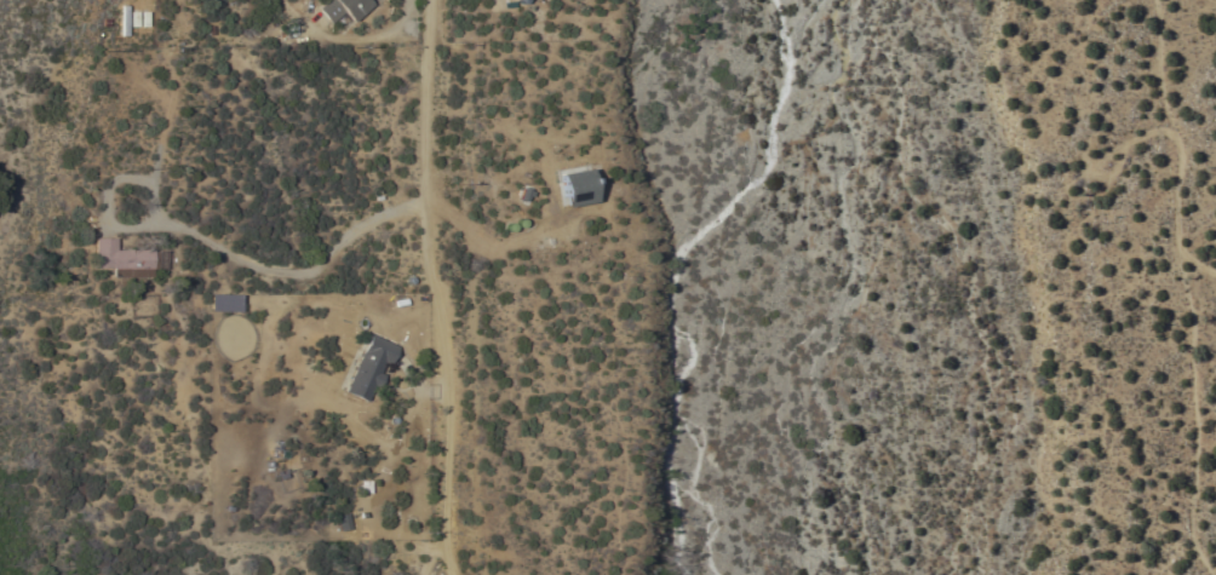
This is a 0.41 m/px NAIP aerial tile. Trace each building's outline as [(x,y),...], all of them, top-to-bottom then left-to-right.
[(316,10),(328,0),(367,0),(371,4),(351,21),(344,12),(329,25),(316,10)] [(554,171),(558,207),(590,204),(586,167),(554,171)] [(111,268),(93,268),(92,238),(114,237),(114,249),(150,249),(150,251),(155,251),(155,269),(150,269),(150,276),(111,276),(111,268)] [(368,334),(396,346),(389,364),(384,362),(379,373),(384,375),(378,387),(373,385),(366,402),(343,392),(368,334)]
